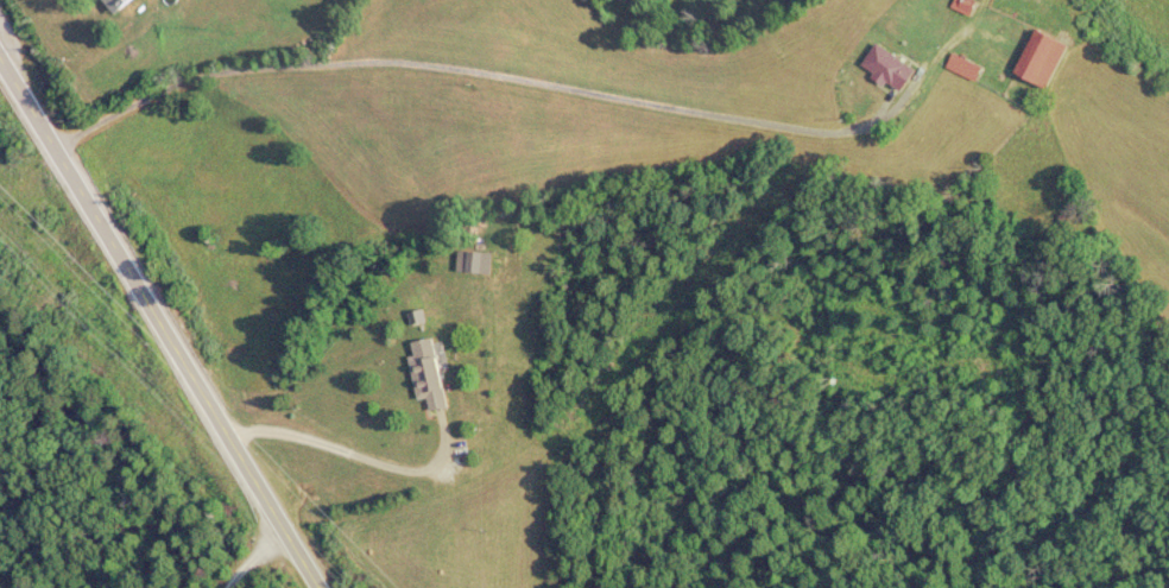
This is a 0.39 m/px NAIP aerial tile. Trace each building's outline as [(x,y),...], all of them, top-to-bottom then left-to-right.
[(130,0),(103,0),(115,13),(130,0)] [(974,3),(969,0),(956,0),(952,6),(967,15),(974,3)] [(1012,73),(1044,90),(1067,47),(1035,30),(1012,73)] [(912,72),(878,47),(864,66),(898,91),(912,72)] [(418,400),(426,398),(429,411),(446,408),(433,339),(407,344),(418,400)]
